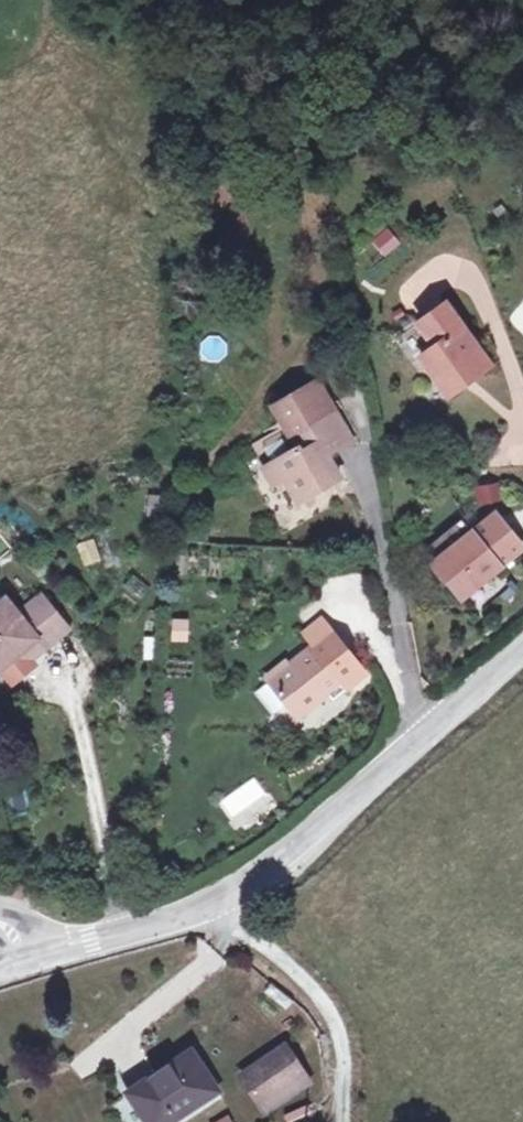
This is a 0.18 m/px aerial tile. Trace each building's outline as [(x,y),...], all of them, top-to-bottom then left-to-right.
[(387,229),(372,242),(385,257),(400,244),(387,229)] [(447,306),(419,326),(435,349),(421,359),(447,398),(491,368),(447,306)] [(291,494),(305,515),(340,496),(326,472),(356,455),(313,384),(268,410),(299,460),(263,480),(276,501),(291,494)] [(477,503),(503,502),(502,483),(476,485),(477,503)] [(500,514),(475,532),(435,560),(460,594),(522,550),(522,547),(500,514)] [(79,559),(97,553),(89,529),(70,536),(79,559)] [(64,649),(90,627),(66,595),(35,618),(21,602),(0,618),(0,650),(13,666),(31,653),(53,636),(64,649)] [(306,632),(315,645),(331,634),(341,646),(347,641),(329,616),(306,632)] [(171,618),(171,642),(188,642),(188,618),(171,618)] [(370,675),(347,641),(341,646),(331,634),(315,645),(269,676),(296,711),(337,683),(345,693),(370,675)] [(43,667),(64,649),(53,636),(31,653),(43,667)] [(217,801),(227,817),(265,793),(255,777),(217,801)] [(242,1064),(264,1097),(306,1070),(285,1037),(242,1064)] [(152,1121),(166,1121),(218,1089),(194,1049),(157,1070),(161,1076),(133,1093),(152,1121)] [(312,1079),(306,1070),(264,1097),(270,1107),(312,1079)] [(214,1121),(234,1121),(228,1113),(214,1121)]
